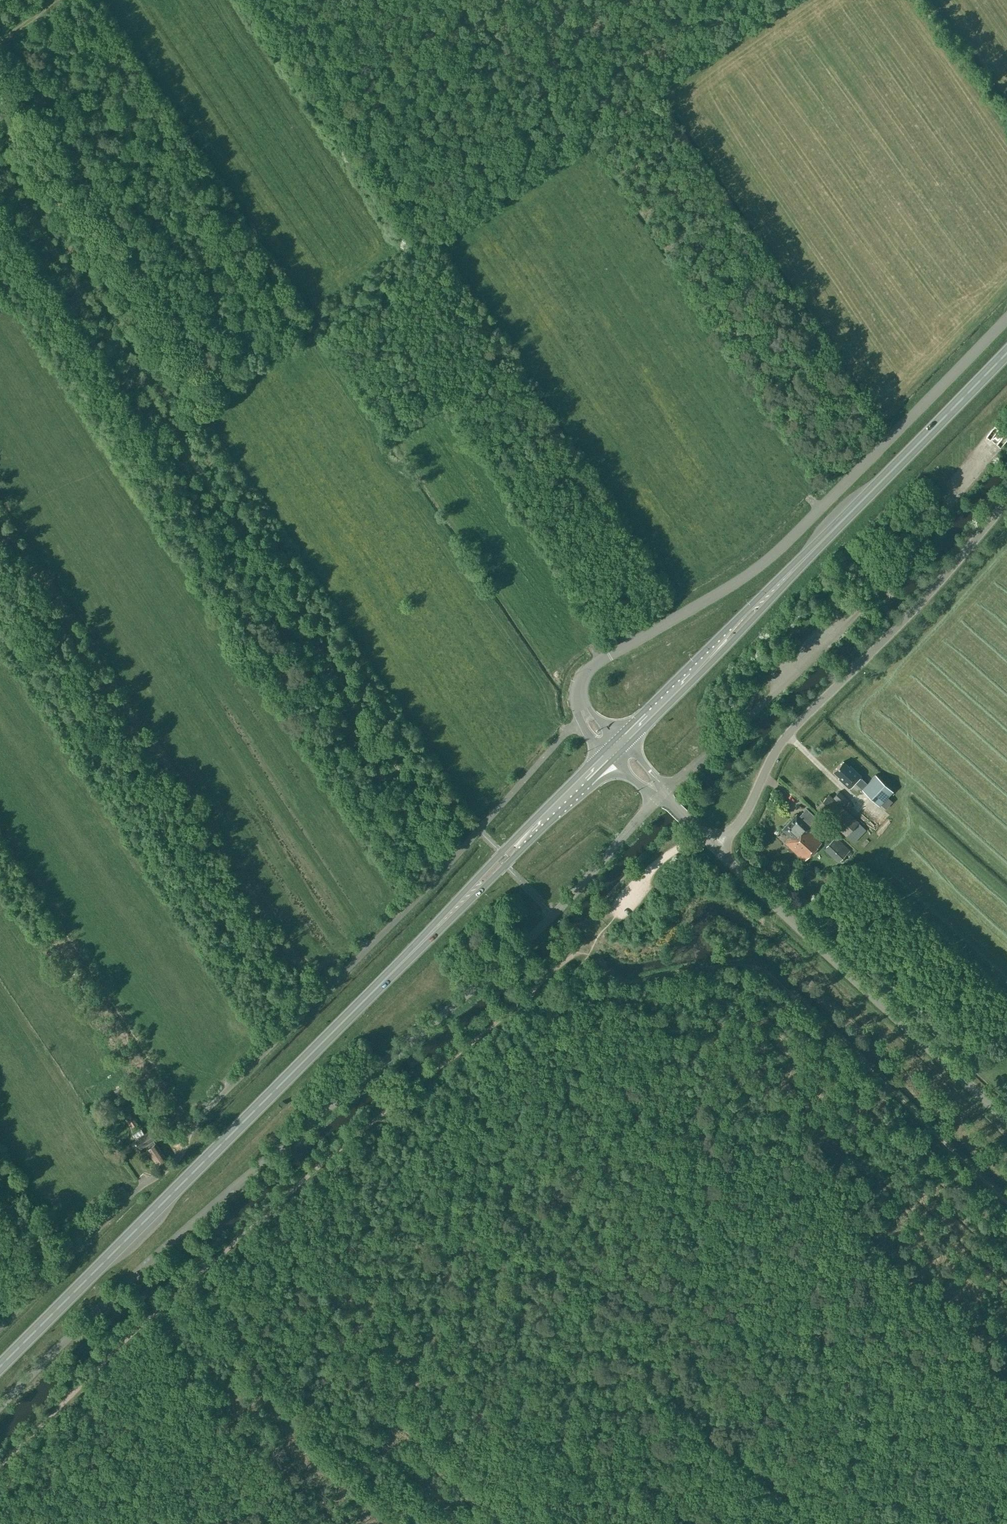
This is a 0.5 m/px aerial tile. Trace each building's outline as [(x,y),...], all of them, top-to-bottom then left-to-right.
[(730,701),(723,707),(727,711),(734,705),(730,701)] [(849,767),(843,761),(833,771),(839,777),(838,778),(849,787),(854,782),(879,805),(893,791),(875,774),(867,783),(859,776),(860,775),(850,766),(849,767)] [(838,791),(833,797),(842,806),(847,800),(838,791)] [(829,794),(816,807),(853,841),(865,829),(848,812),(829,794)] [(810,831),(812,828),(808,825),(813,821),(803,811),(799,816),(796,813),(782,829),(790,836),(784,842),(804,860),(821,842),(810,831)] [(825,846),(840,860),(842,858),(845,861),(853,853),(835,836),(832,839),(825,846)] [(122,1085),(115,1089),(118,1094),(125,1090),(122,1085)] [(133,1099),(138,1108),(144,1104),(139,1095),(133,1099)] [(109,1106),(112,1111),(123,1104),(119,1099),(109,1106)] [(128,1124),(131,1124),(132,1126),(136,1124),(132,1117),(128,1120),(126,1122),(128,1124)] [(152,1128),(144,1134),(141,1128),(133,1134),(136,1139),(135,1140),(140,1148),(145,1145),(147,1148),(147,1149),(146,1151),(148,1153),(150,1153),(157,1163),(165,1158),(155,1143),(153,1139),(158,1136),(160,1140),(165,1136),(159,1127),(154,1131),(152,1128)]
